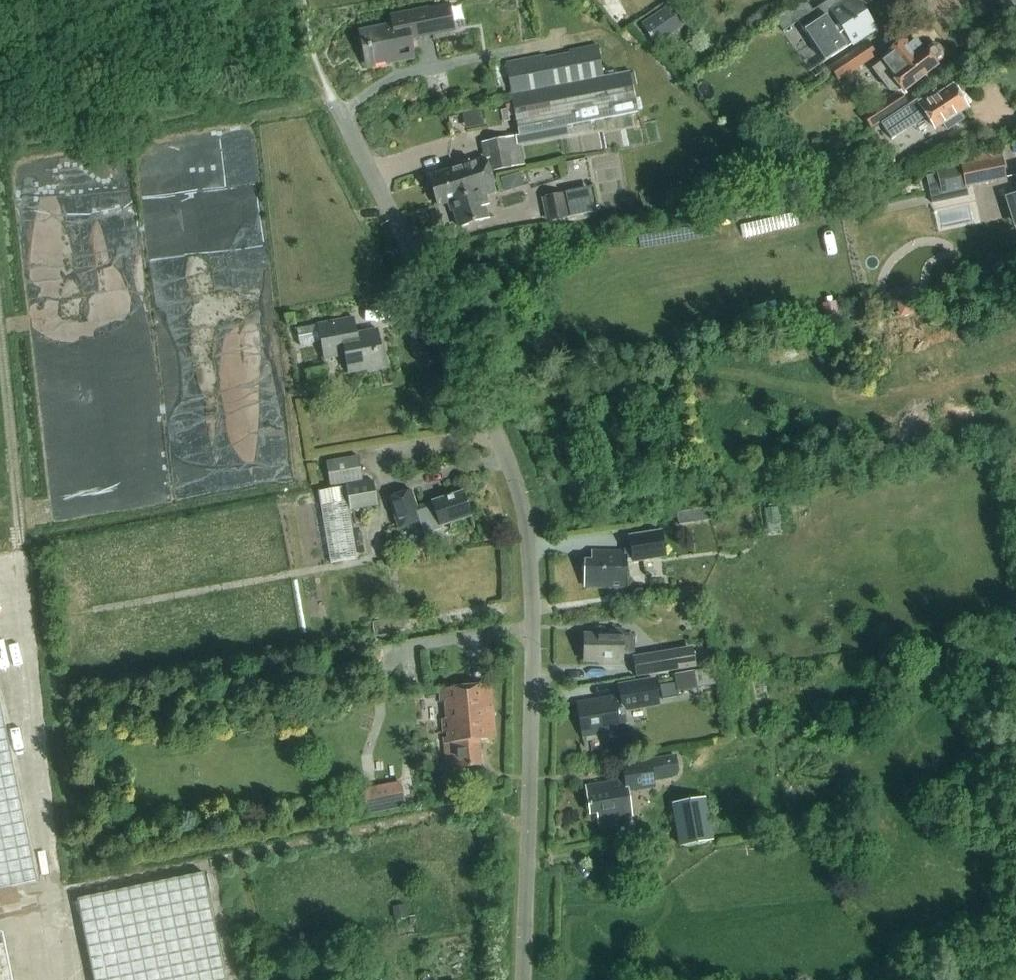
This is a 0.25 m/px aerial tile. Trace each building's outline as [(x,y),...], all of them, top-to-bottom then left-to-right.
[(851,44),(875,28),(864,12),(860,14),(851,0),(828,0),(818,7),(813,0),(804,0),(774,20),(782,32),(797,22),(805,34),(810,31),(830,58),(851,44)] [(449,4),(414,11),(390,15),(392,25),(360,31),(367,65),(396,59),(397,62),(414,59),(410,39),(455,30),(449,4)] [(682,29),(668,7),(641,24),(655,46),(682,29)] [(906,105),(904,102),(900,96),(904,92),(902,89),(935,64),(934,63),(941,57),(942,52),(937,46),(932,45),(925,50),(924,49),(923,49),(915,39),(905,46),(902,41),(880,57),(882,60),(872,67),(888,88),(896,90),(897,92),(862,114),(870,128),(906,105)] [(866,43),(830,67),(837,79),(874,54),(866,43)] [(544,56),(505,64),(508,79),(510,95),(603,76),(597,45),(568,51),(570,58),(545,63),(544,56)] [(513,111),(519,136),(638,113),(630,71),(603,76),(510,95),(513,111)] [(917,100),(896,113),(881,123),(891,139),(927,116),(935,129),(943,124),(948,130),(964,120),(960,113),(966,109),(952,87),(937,97),(935,93),(919,103),(917,100)] [(437,208),(450,203),(478,194),(475,182),(490,177),(488,171),(523,164),(517,137),(484,144),(487,161),(485,161),(428,179),(437,208)] [(934,161),(941,192),(966,187),(1007,178),(1002,157),(1000,147),(971,153),(934,161)] [(450,203),(459,230),(487,221),(483,209),(487,207),(484,198),(496,194),(490,177),(475,182),(478,194),(450,203)] [(542,198),(547,221),(572,216),(567,192),(542,198)] [(837,302),(823,305),(827,329),(841,326),(837,302)] [(285,316),(287,325),(296,323),(294,314),(285,316)] [(368,372),(387,369),(382,341),(379,342),(377,330),(358,334),(354,318),(297,330),(301,347),(321,343),(324,359),(345,355),(349,374),(368,370),(368,372)] [(326,461),(331,489),(318,492),(331,564),(358,559),(349,511),(378,506),(374,482),(363,484),(358,456),(326,461)] [(411,492),(388,500),(399,530),(420,522),(425,536),(443,529),(442,526),(471,516),(463,493),(417,509),(411,492)] [(708,509),(678,514),(680,526),(710,521),(708,509)] [(625,548),(625,551),(591,551),(591,561),(585,560),(585,565),(583,566),(583,571),(585,573),(585,588),(625,589),(625,564),(666,557),(662,530),(628,536),(630,547),(625,548)] [(623,666),(623,654),(633,655),(634,635),(624,635),(624,630),(611,630),(611,635),(585,634),(584,663),(604,663),(604,666),(623,666)] [(634,657),(637,677),(696,668),(693,648),(634,657)] [(379,649),(370,651),(372,661),(381,660),(379,649)] [(678,691),(717,685),(714,668),(675,674),(678,691)] [(618,685),(620,695),(576,703),(583,739),(627,730),(623,711),(660,704),(655,678),(618,685)] [(441,689),(446,750),(447,768),(482,766),(480,741),(496,740),(492,685),(441,689)] [(37,882),(0,701),(0,889),(37,882)] [(630,817),(626,790),(653,783),(652,779),(669,776),(673,773),(676,769),(677,765),(676,760),(673,757),(622,765),(625,781),(584,787),(589,816),(596,815),(597,822),(630,817)] [(401,782),(363,789),(368,814),(406,807),(401,782)] [(681,846),(711,841),(704,799),(673,804),(681,846)] [(204,874),(79,900),(95,979),(226,979),(204,874)] [(393,907),(396,920),(407,918),(405,905),(393,907)] [(3,933),(0,934),(0,979),(13,979),(3,933)]
